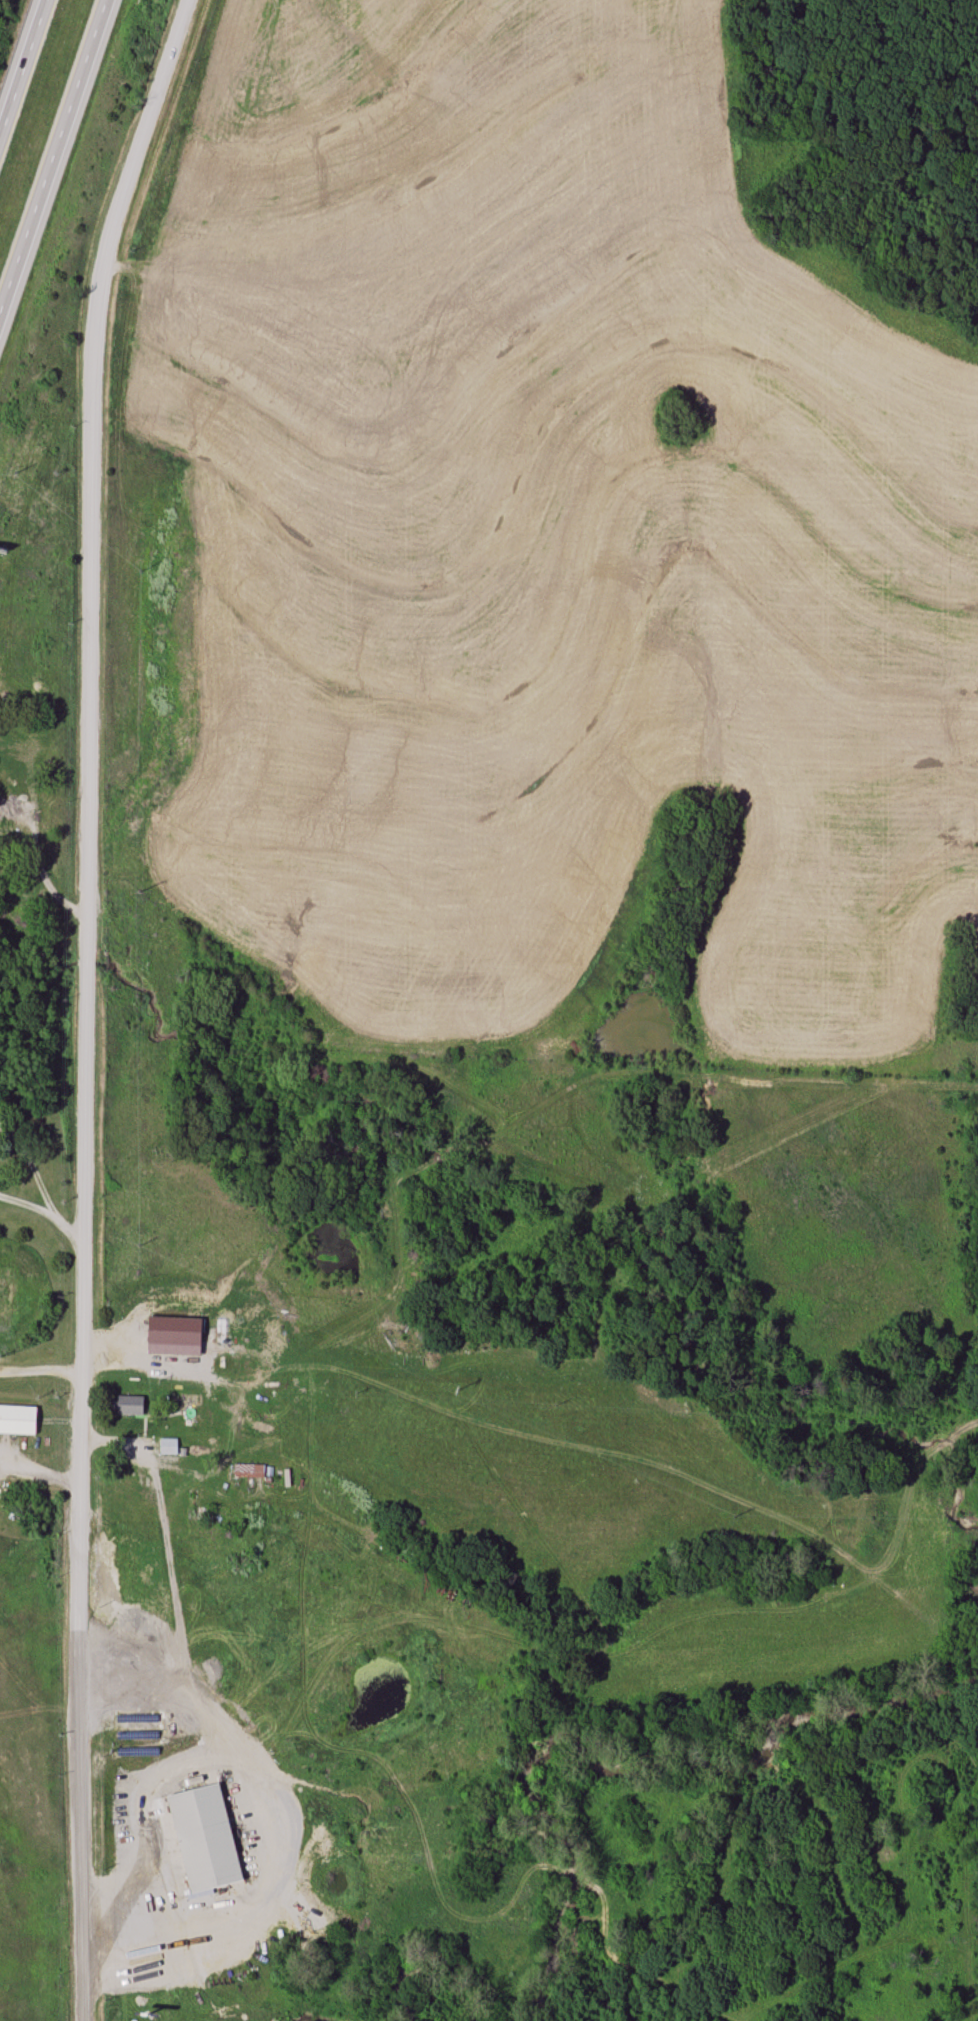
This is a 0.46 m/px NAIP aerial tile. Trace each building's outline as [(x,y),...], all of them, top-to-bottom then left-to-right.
[(143,1396),(113,1396),(113,1415),(143,1415),(143,1396)] [(0,1405),(0,1433),(37,1434),(37,1406),(0,1405)] [(177,1454),(177,1439),(160,1439),(160,1454),(177,1454)] [(212,1474),(212,1496),(235,1497),(235,1478),(264,1479),(264,1465),(232,1464),(232,1475),(212,1474)] [(244,1882),(223,1783),(168,1795),(189,1894),(244,1882)]
